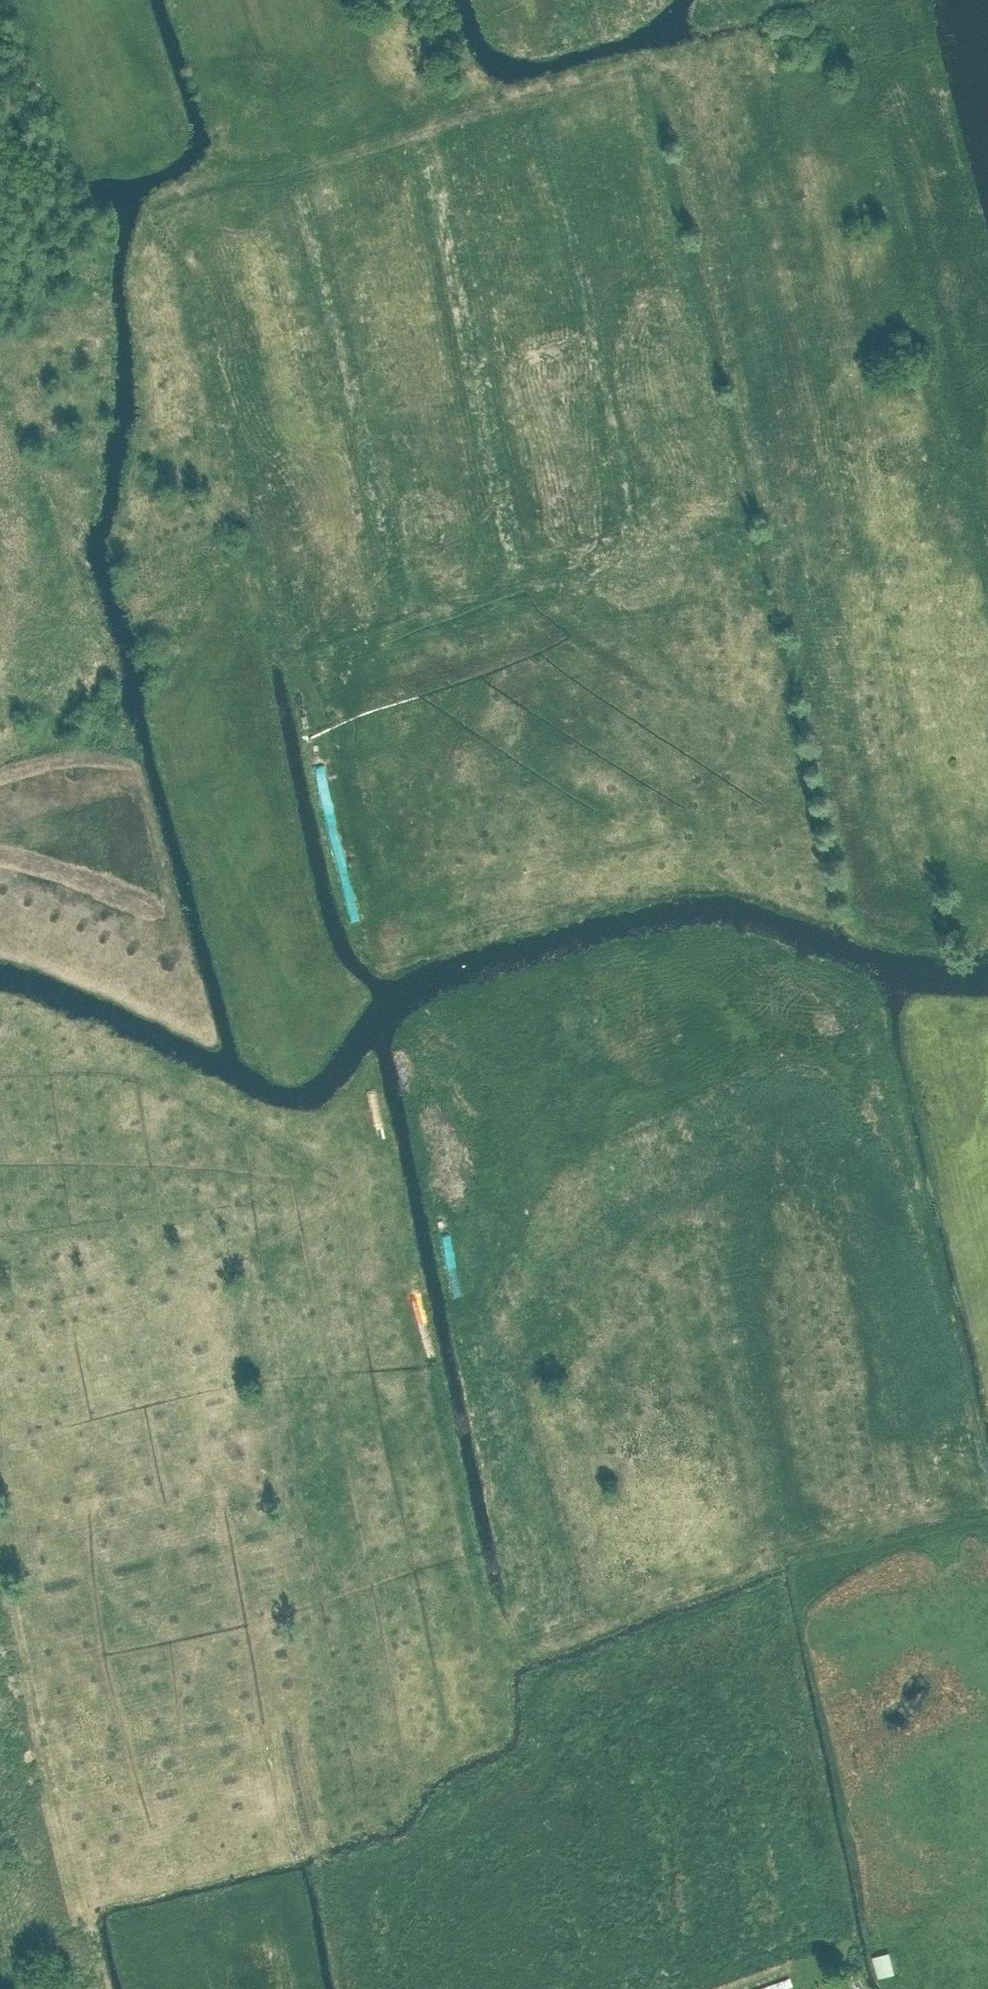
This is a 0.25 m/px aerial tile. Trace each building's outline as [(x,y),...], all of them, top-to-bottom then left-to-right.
[(881,1955),(862,1958),(866,1980),(885,1976),(881,1955)]
